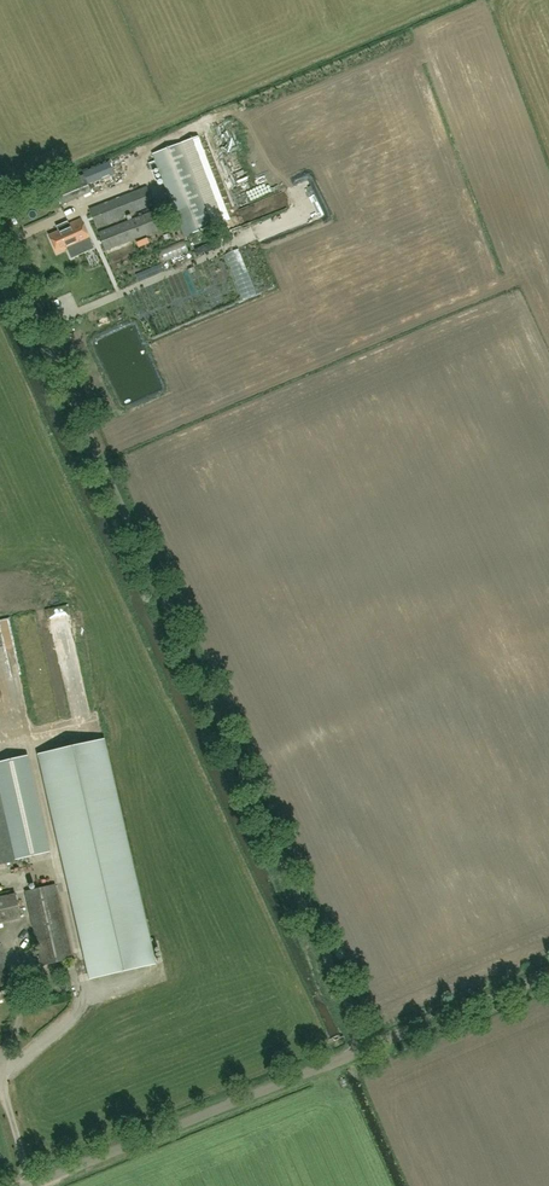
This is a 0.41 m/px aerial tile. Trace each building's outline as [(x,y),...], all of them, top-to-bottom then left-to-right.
[(152,154),(184,236),(215,223),(183,142),(152,154)] [(110,159),(83,170),(88,183),(115,173),(110,159)] [(62,204),(92,192),(84,175),(55,186),(62,204)] [(147,186),(89,208),(96,227),(154,205),(147,186)] [(106,251),(163,228),(156,210),(98,231),(106,251)] [(35,228),(32,220),(22,224),(25,232),(35,228)] [(89,240),(80,220),(59,229),(60,231),(50,235),(58,252),(67,247),(68,249),(89,240)] [(92,978),(154,964),(104,740),(41,754),(92,978)] [(0,762),(0,784),(17,858),(49,851),(27,756),(0,762)] [(0,790),(0,863),(16,859),(0,790)] [(56,884),(25,891),(41,965),(73,958),(56,884)] [(0,897),(0,922),(21,918),(15,894),(0,897)] [(0,946),(0,1000),(12,997),(8,981),(0,946)] [(76,971),(67,971),(67,979),(75,980),(76,971)]
